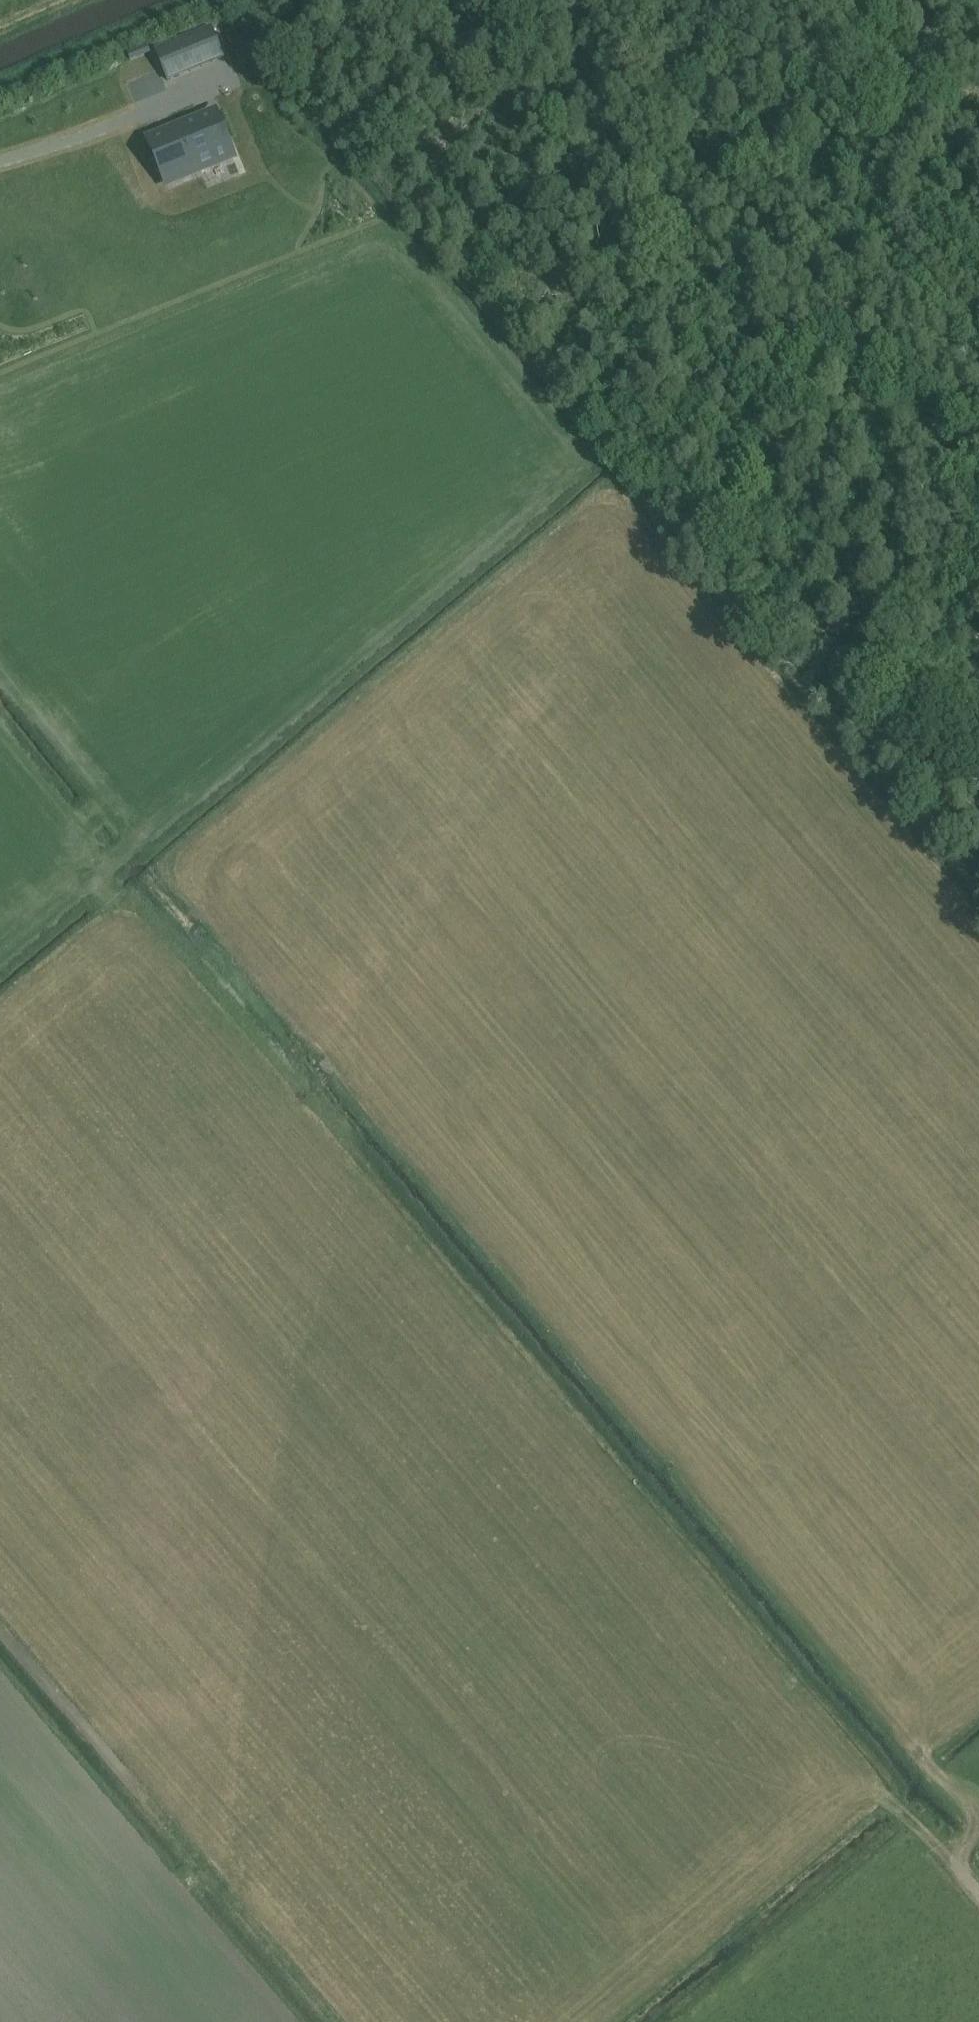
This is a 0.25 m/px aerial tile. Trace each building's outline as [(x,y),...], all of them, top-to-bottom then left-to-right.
[(168,80),(201,66),(224,57),(215,37),(211,27),(155,50),(168,80)] [(233,158),(215,113),(181,126),(150,139),(152,146),(160,165),(168,184),(176,181),(233,158)]
